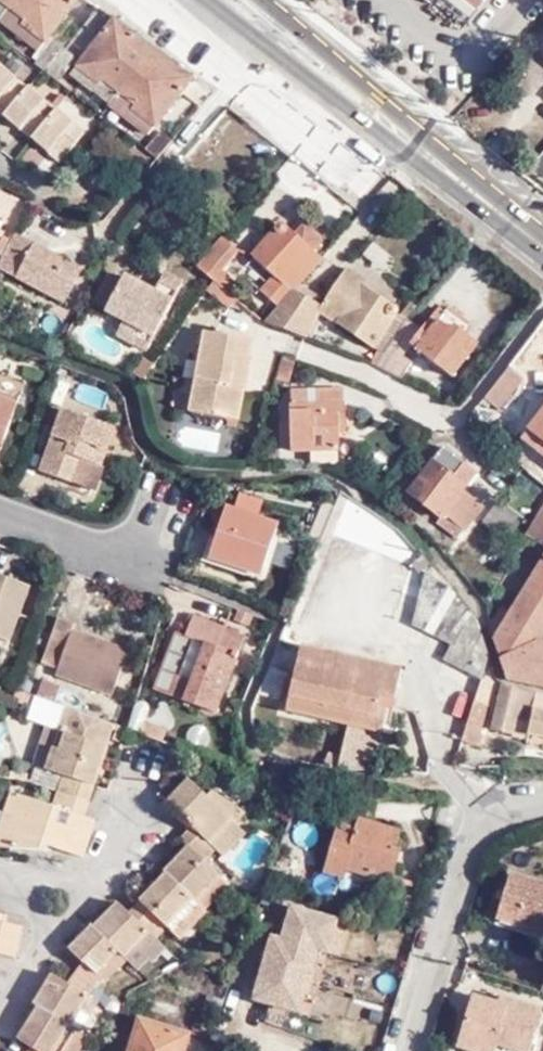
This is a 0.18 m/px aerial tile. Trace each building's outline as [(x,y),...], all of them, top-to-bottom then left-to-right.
[(13,8),(19,0),(2,0),(13,8)] [(13,8),(29,20),(25,24),(48,41),(80,0),(19,0),(13,8)] [(485,2),(483,0),(436,0),(432,5),(463,30),(485,2)] [(122,93),(156,50),(118,20),(81,66),(103,85),(107,80),(122,93)] [(533,43),(542,51),(542,32),(533,43)] [(39,67),(44,70),(50,75),(69,51),(59,44),(39,67)] [(193,79),(156,50),(122,93),(139,107),(137,110),(157,126),(193,79)] [(81,60),(69,51),(50,75),(61,83),(81,60)] [(0,64),(0,106),(8,112),(29,86),(0,64)] [(58,109),(29,86),(8,112),(4,116),(23,131),(28,126),(38,133),(58,109)] [(139,107),(122,93),(114,104),(131,117),(137,110),(139,107)] [(91,134),(58,109),(38,133),(33,139),(53,155),(59,150),(70,159),(91,134)] [(152,133),(157,126),(137,110),(131,117),(152,133)] [(161,160),(179,139),(168,131),(151,153),(161,160)] [(295,292),(321,262),(312,254),(322,243),(300,226),(290,237),(279,228),(254,257),(276,276),(261,293),(280,308),(295,292)] [(5,254),(0,265),(69,303),(87,271),(15,233),(5,254)] [(238,250),(226,238),(202,268),(216,279),(238,250)] [(374,243),(362,258),(380,271),(392,256),(374,243)] [(385,358),(402,331),(393,324),(399,314),(364,288),(367,284),(349,271),(322,310),(295,292),(280,308),(270,321),(308,337),(319,315),(385,358)] [(160,290),(129,275),(126,282),(111,274),(96,303),(110,311),(109,313),(127,323),(120,337),(150,353),(187,282),(169,272),(160,290)] [(230,290),(219,282),(213,291),(223,299),(230,290)] [(237,310),(245,301),(230,290),(223,299),(237,310)] [(378,367),(403,381),(414,366),(407,361),(415,351),(453,380),(489,332),(474,321),(467,331),(444,313),(427,334),(409,321),(402,331),(385,358),(378,367)] [(242,422),(258,347),(209,337),(193,415),(242,422)] [(139,374),(150,382),(162,364),(150,358),(139,374)] [(525,381),(509,369),(472,416),(477,421),(488,406),(500,413),(525,381)] [(25,403),(0,393),(0,450),(8,453),(25,403)] [(349,425),(348,393),(296,395),(297,455),(318,454),(318,463),(340,462),(341,426),(349,425)] [(542,445),(542,415),(528,433),(542,445)] [(102,476),(117,435),(64,417),(42,479),(74,491),(83,469),(102,476)] [(468,489),(481,473),(448,448),(414,492),(449,521),(453,516),(469,528),(487,505),(468,489)] [(220,536),(212,558),(260,576),(281,527),(262,520),(268,504),(245,495),(239,512),(228,539),(220,536)] [(228,539),(239,512),(230,509),(220,536),(228,539)] [(204,554),(212,558),(220,536),(212,533),(204,554)] [(507,624),(496,642),(510,680),(542,687),(542,559),(507,624)] [(482,688),(491,654),(479,615),(456,590),(431,568),(411,631),(448,652),(444,666),(482,688)] [(31,584),(0,573),(0,635),(11,640),(31,584)] [(213,711),(241,630),(194,613),(185,639),(189,640),(170,695),(213,711)] [(496,642),(507,624),(496,617),(491,628),(496,642)] [(117,699),(129,661),(76,641),(79,632),(61,626),(45,670),(64,676),(62,681),(117,699)] [(385,737),(402,674),(303,646),(284,708),(385,737)] [(56,687),(50,700),(66,706),(71,692),(56,687)] [(507,692),(497,736),(533,744),(534,740),(542,742),(542,701),(507,692)] [(466,746),(484,749),(493,711),(477,707),(466,746)] [(78,711),(68,738),(63,736),(50,771),(65,777),(54,808),(18,795),(0,842),(0,850),(52,854),(55,847),(86,858),(98,824),(90,820),(125,727),(78,711)] [(50,771),(63,736),(52,732),(39,767),(50,771)] [(72,952),(86,965),(99,977),(121,954),(129,962),(153,937),(158,942),(169,930),(175,935),(203,908),(200,905),(223,881),(207,865),(240,829),(237,826),(246,816),(215,793),(209,801),(190,783),(169,805),(194,828),(181,842),(189,849),(167,873),(169,876),(131,916),(117,905),(72,952)] [(399,849),(402,833),(351,816),(330,872),(346,876),(350,867),(393,881),(403,851),(399,849)] [(229,887),(223,881),(200,905),(203,908),(205,910),(229,887)] [(510,881),(499,924),(542,936),(542,889),(510,881)] [(271,933),(252,999),(301,1012),(304,998),(319,948),(328,950),(330,951),(339,918),(291,904),(282,936),(271,933)] [(205,910),(203,908),(175,935),(181,941),(209,914),(205,910)] [(349,921),(339,918),(330,951),(340,954),(349,921)] [(16,960),(23,937),(0,930),(0,957),(16,960)] [(153,937),(129,962),(136,968),(159,943),(158,942),(153,937)] [(328,950),(319,948),(304,998),(314,1001),(328,950)] [(99,977),(104,982),(107,985),(129,962),(121,954),(99,977)] [(86,965),(66,987),(88,1000),(104,982),(99,977),(86,965)] [(82,1036),(80,1035),(72,1030),(90,1001),(88,1000),(66,987),(55,980),(38,1008),(41,1011),(22,1043),(32,1050),(73,1050),(82,1036)] [(542,1022),(542,1014),(477,995),(462,1046),(476,1050),(498,1050),(499,1049),(505,1050),(535,1050),(542,1022)] [(98,1006),(90,1001),(72,1030),(80,1035),(98,1006)] [(192,1036),(149,1023),(139,1050),(187,1050),(192,1036)] [(73,1050),(82,1050),(89,1040),(82,1036),(73,1050)]
